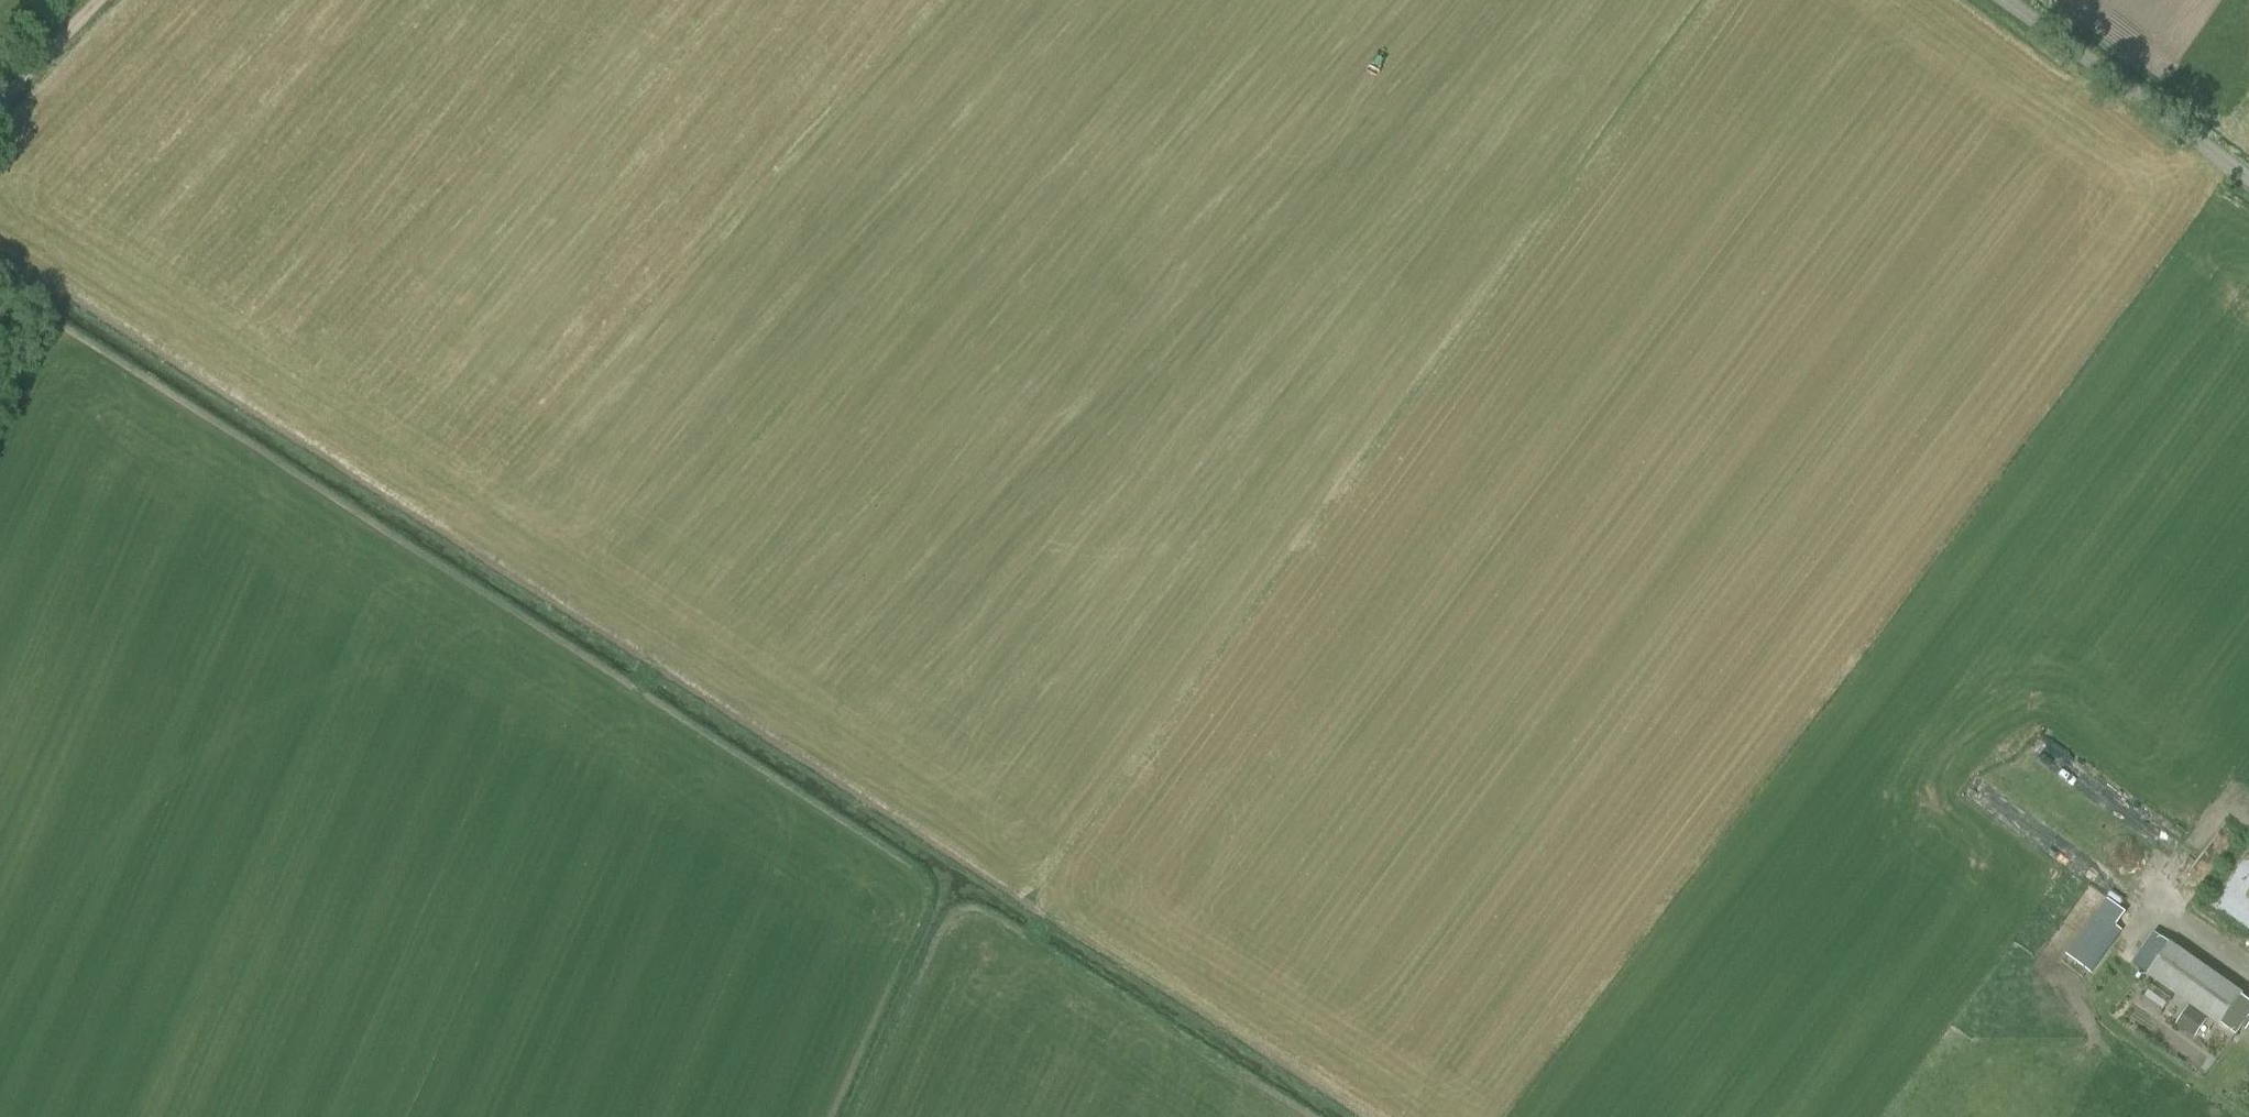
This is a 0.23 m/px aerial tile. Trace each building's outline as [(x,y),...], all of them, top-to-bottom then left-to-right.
[(2090,973),(2120,934),(2114,929),(2116,926),(2098,913),(2066,956),(2084,970),(2085,969),(2090,973)] [(2220,1026),(2240,997),(2168,947),(2148,975),(2220,1026)] [(2187,1009),(2176,1025),(2195,1038),(2206,1022),(2187,1009)]
